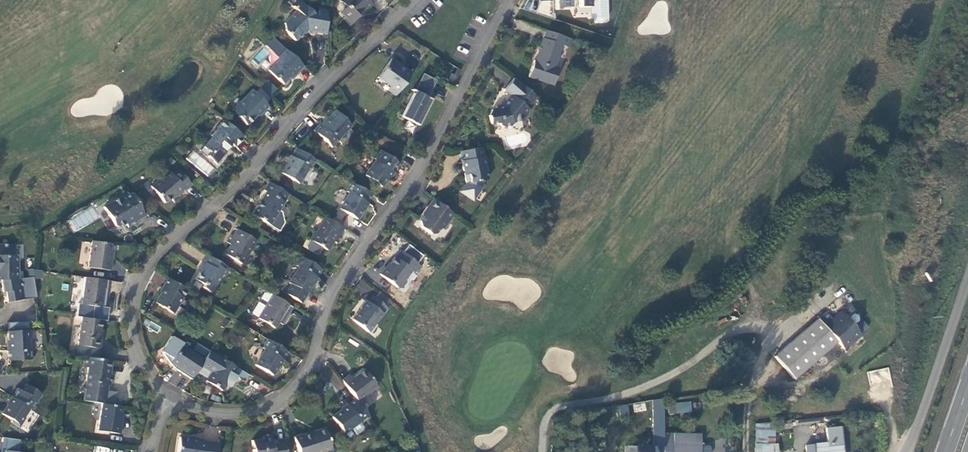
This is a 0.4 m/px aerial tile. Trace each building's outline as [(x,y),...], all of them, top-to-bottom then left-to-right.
[(300,1),(299,0),(289,0),(287,3),(293,8),(296,11),(284,24),(284,31),(295,41),(307,29),(315,30),(314,32),(326,34),(325,20),(327,8),(319,6),(317,17),(300,1)] [(341,1),(346,6),(348,8),(342,14),(350,23),(357,17),(357,18),(371,5),(371,4),(375,0),(342,0),(341,1)] [(604,21),(607,17),(607,0),(590,0),(590,7),(590,18),(594,21),(604,21)] [(348,8),(346,6),(339,12),(342,14),(348,8)] [(538,50),(535,61),(533,60),(528,77),(551,85),(557,68),(552,67),(560,44),(563,45),(566,37),(546,31),(539,51),(538,50)] [(296,75),(304,66),(285,49),(277,58),(278,59),(268,70),(283,84),(294,73),(296,75)] [(396,95),(412,73),(405,68),(403,70),(399,67),(401,65),(392,58),(378,77),(390,86),(388,90),(396,95)] [(423,73),(400,117),(418,125),(431,99),(427,98),(436,80),(423,73)] [(488,116),(490,124),(498,122),(499,126),(502,127),(511,125),(512,123),(521,121),(527,113),(527,108),(526,108),(535,97),(513,78),(504,89),(510,95),(501,105),(495,106),(496,109),(491,110),(488,116)] [(260,87),(254,92),(265,103),(270,98),(260,87)] [(252,90),(235,107),(241,113),(238,116),(246,125),(257,114),(258,111),(259,110),(262,113),(268,107),(265,103),(254,92),(252,90)] [(231,110),(238,116),(241,113),(235,107),(231,110)] [(330,147),(351,125),(336,112),(323,125),(322,123),(314,132),(330,147)] [(234,147),(242,137),(223,120),(210,135),(211,136),(202,147),(209,152),(206,156),(216,164),(226,152),(224,150),(227,147),(229,148),(232,145),(234,147)] [(205,157),(206,156),(209,152),(202,147),(198,152),(205,157)] [(462,151),(459,151),(464,175),(466,183),(460,192),(473,201),(483,187),(481,180),(488,179),(481,147),(462,151)] [(315,160),(296,148),(281,173),(298,184),(307,168),(310,169),(315,160)] [(208,177),(215,168),(193,149),(186,158),(208,177)] [(381,187),(398,164),(380,150),(373,160),(375,161),(364,175),(381,187)] [(160,177),(150,186),(164,203),(174,194),(176,195),(183,189),(183,190),(190,185),(177,169),(171,174),(170,173),(163,178),(160,177)] [(268,182),(263,190),(265,192),(251,214),(267,224),(278,231),(284,223),(281,212),(279,210),(288,194),(268,182)] [(356,219),(371,195),(352,183),(347,192),(349,193),(339,209),(356,219)] [(142,212),(148,205),(132,193),(123,198),(119,197),(103,207),(114,226),(117,227),(125,223),(128,228),(137,222),(136,221),(144,216),(142,212)] [(448,222),(454,214),(433,199),(427,207),(429,209),(420,222),(421,227),(430,234),(436,233),(446,220),(448,222)] [(89,209),(68,221),(75,232),(95,220),(89,209)] [(325,217),(316,232),(315,232),(310,240),(306,246),(307,249),(315,254),(318,254),(322,248),(327,251),(333,241),(337,244),(342,236),(339,235),(344,228),(325,217)] [(255,240),(237,229),(233,236),(231,234),(226,242),(231,245),(225,254),(241,264),(255,240)] [(88,267),(110,271),(111,262),(108,262),(110,251),(111,244),(91,241),(88,267)] [(0,245),(0,280),(6,279),(7,285),(5,285),(6,291),(8,302),(24,299),(36,297),(33,277),(21,279),(17,279),(17,258),(15,255),(15,244),(0,245)] [(421,267),(401,251),(396,258),(395,257),(386,268),(385,268),(380,274),(397,288),(401,288),(405,282),(405,279),(411,271),(415,274),(421,267)] [(201,287),(210,292),(221,274),(224,275),(229,268),(208,256),(204,263),(202,261),(198,268),(199,272),(194,279),(203,285),(201,287)] [(321,269),(301,257),(296,266),(298,267),(288,283),(305,293),(321,269)] [(28,277),(42,277),(43,269),(28,269),(28,277)] [(106,288),(108,280),(85,277),(81,304),(101,306),(102,299),(103,288),(106,288)] [(186,290),(167,278),(163,286),(164,287),(154,303),(172,313),(186,290)] [(291,306),(265,290),(251,313),(258,318),(274,328),(280,319),(284,321),(289,314),(287,312),(291,306)] [(390,301),(378,291),(374,297),(385,307),(390,301)] [(385,307),(374,297),(372,296),(368,302),(366,300),(360,308),(361,308),(352,320),(368,332),(387,308),(385,307)] [(773,356),(794,380),(838,342),(844,349),(861,335),(842,312),(824,327),(818,319),(773,356)] [(77,345),(100,349),(101,340),(98,340),(99,330),(101,320),(81,317),(77,345)] [(6,323),(7,331),(28,330),(27,321),(6,323)] [(28,339),(28,330),(7,331),(8,350),(7,350),(8,361),(31,359),(30,349),(28,349),(27,339),(28,339)] [(203,360),(181,345),(182,343),(171,336),(162,352),(169,363),(174,368),(191,379),(200,364),(203,360)] [(287,351),(268,340),(262,348),(264,349),(254,365),(272,376),(287,351)] [(209,351),(196,343),(193,348),(206,356),(209,351)] [(247,374),(209,351),(206,356),(203,360),(200,364),(212,372),(206,381),(222,390),(225,385),(229,387),(231,383),(236,376),(243,381),(247,374)] [(108,384),(110,385),(111,374),(109,373),(110,370),(112,360),(84,356),(83,367),(87,367),(85,381),(82,400),(101,404),(114,405),(116,391),(107,390),(108,384)] [(870,399),(892,398),(890,368),(868,370),(870,399)] [(349,375),(342,380),(356,399),(357,401),(377,387),(364,370),(352,379),(349,375)] [(17,389),(1,414),(9,419),(10,423),(18,427),(24,418),(23,417),(28,409),(30,410),(41,394),(26,385),(22,391),(17,389)] [(360,424),(369,417),(357,401),(356,399),(331,417),(343,433),(359,422),(360,424)] [(664,433),(664,399),(655,401),(654,413),(654,448),(625,448),(624,451),(664,451),(664,433)] [(628,418),(654,413),(655,401),(627,406),(628,418)] [(691,402),(668,403),(669,413),(692,412),(691,402)] [(97,430),(120,433),(121,425),(118,425),(120,414),(121,406),(114,405),(101,404),(97,430)] [(826,429),(827,438),(842,437),(841,427),(826,429)] [(324,428),(301,435),(293,437),(298,451),(323,451),(331,449),(324,428)] [(701,443),(701,435),(664,433),(664,451),(700,451),(701,443)] [(271,435),(262,436),(262,438),(251,440),(253,451),(285,451),(283,439),(276,441),(274,443),(272,441),(271,435)] [(19,440),(2,437),(1,441),(5,442),(4,450),(17,451),(19,440)] [(176,451),(217,451),(218,443),(204,441),(205,441),(179,437),(176,451)] [(842,437),(827,438),(827,442),(813,444),(814,451),(844,451),(842,437)] [(813,440),(806,440),(807,451),(814,451),(813,444),(813,440)]
